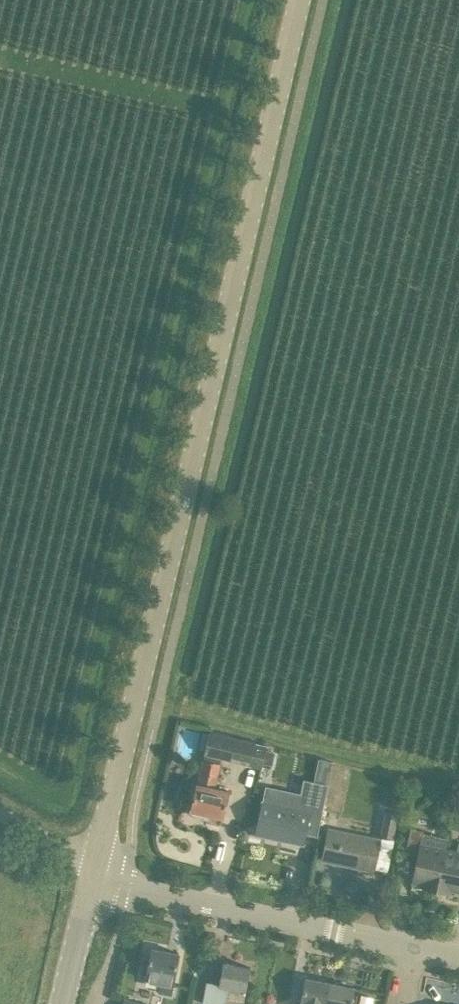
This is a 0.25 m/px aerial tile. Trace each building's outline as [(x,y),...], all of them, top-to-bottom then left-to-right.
[(256,743),(256,742),(209,731),(209,732),(204,731),(200,749),(205,749),(204,754),(205,754),(204,760),(203,759),(198,784),(197,783),(190,814),(208,819),(209,813),(223,817),(229,791),(216,788),(222,759),(251,765),(260,767),(261,763),(264,749),(265,745),(256,743)] [(275,751),(264,749),(261,763),(272,765),(275,751)] [(263,801),(256,834),(303,844),(310,811),(310,807),(322,810),(327,785),(332,761),(319,759),(314,782),(304,780),(301,794),(266,787),(263,801)] [(386,810),(385,810),(380,837),(394,839),(399,813),(398,813),(386,810)] [(410,828),(405,853),(417,856),(412,881),(423,883),(422,887),(437,890),(446,849),(444,849),(446,839),(422,834),(423,831),(410,828)] [(374,870),(380,839),(329,829),(322,859),(374,870)] [(437,890),(450,893),(451,889),(458,891),(458,843),(457,851),(446,849),(437,890)] [(146,979),(161,982),(159,992),(171,995),(180,953),(152,947),(149,962),(144,961),(142,977),(146,978),(146,979)] [(251,967),(223,961),(219,984),(206,981),(202,1003),(205,1003),(225,1003),(226,998),(244,1001),(251,967)] [(330,982),(307,977),(302,1003),(306,1003),(326,1003),(330,982)] [(326,1003),(351,1003),(354,987),(330,982),(326,1003)]
